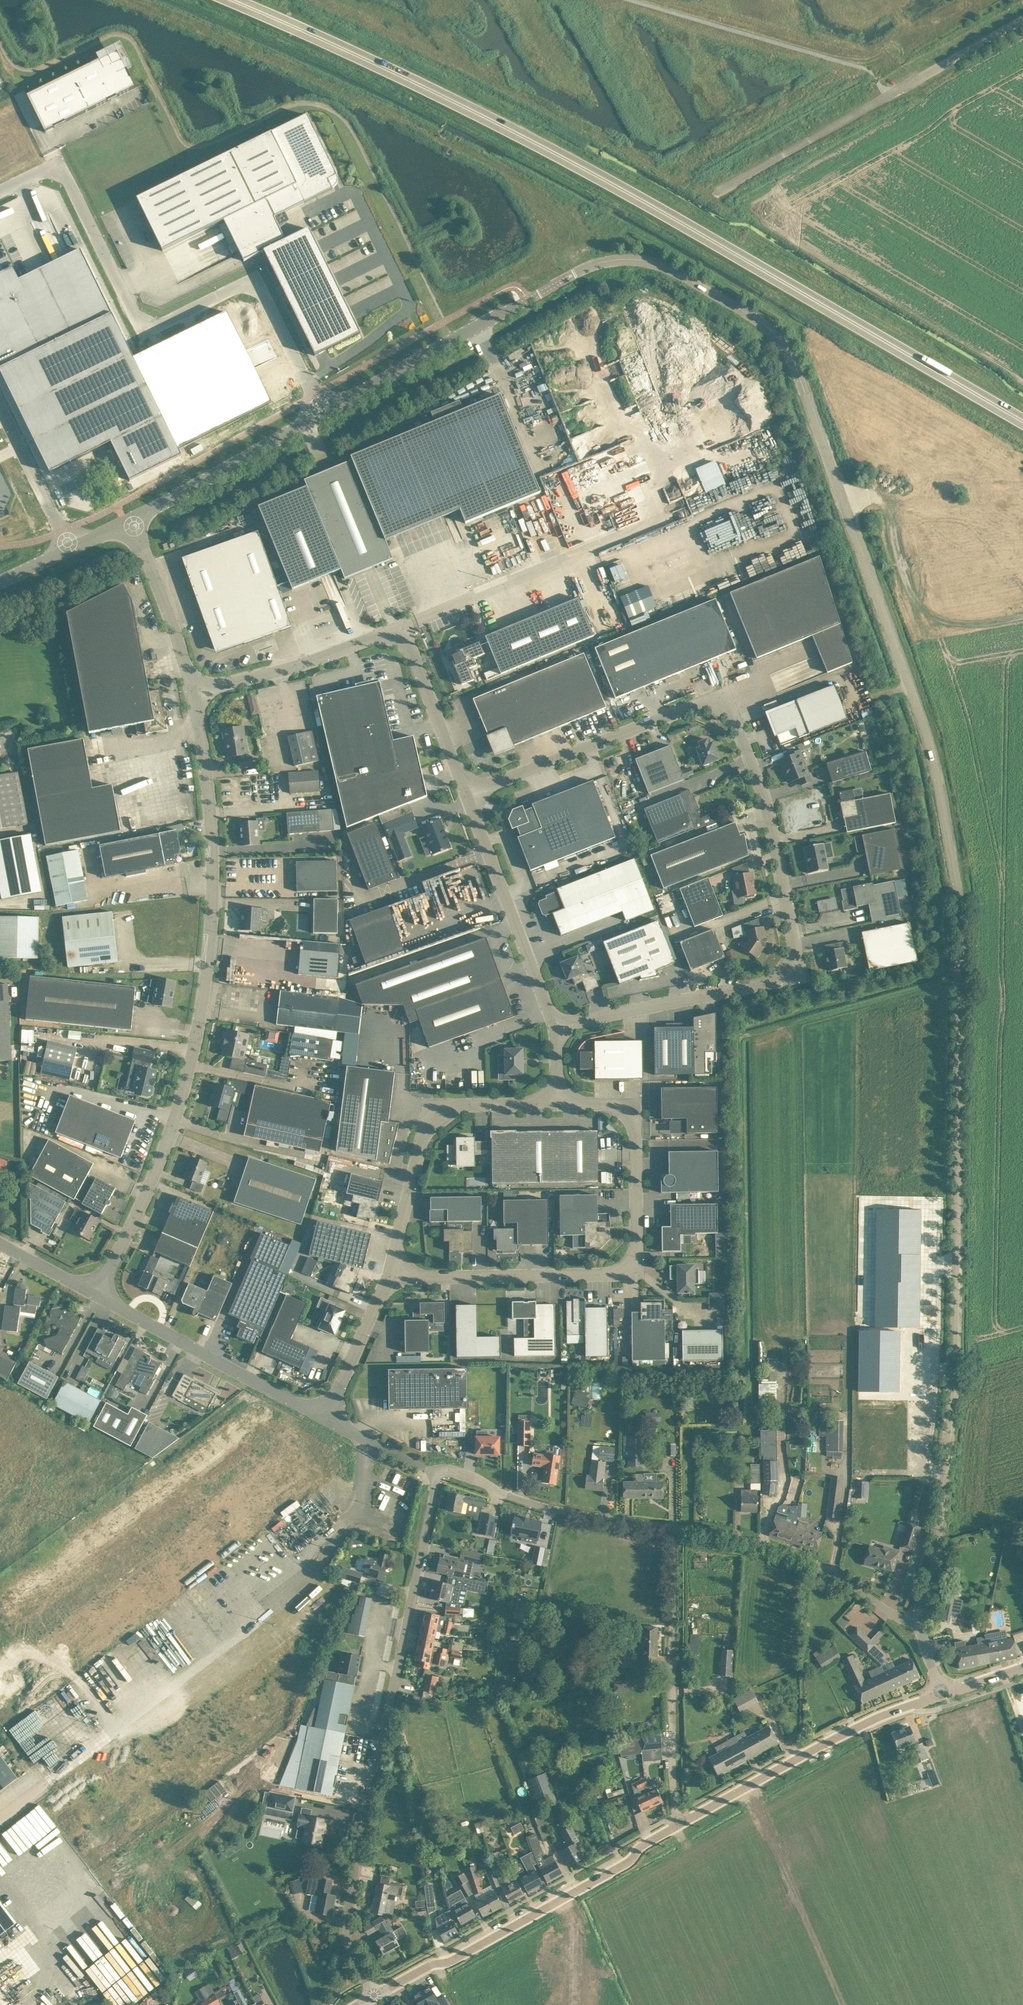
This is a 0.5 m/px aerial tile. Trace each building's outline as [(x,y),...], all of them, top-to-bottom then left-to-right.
[(27,95),(45,132),(55,127),(66,122),(108,101),(109,101),(118,97),(117,97),(136,87),(131,78),(127,70),(127,69),(118,51),(99,60),(90,64),(27,95)] [(185,175),(137,199),(163,251),(218,224),(232,253),(238,250),(244,261),(264,251),(315,356),(361,333),(309,229),(286,240),(280,229),(274,218),(304,203),(333,189),(324,172),(325,172),(333,168),(333,166),(332,166),(329,159),(328,158),(324,151),(325,151),(324,149),(320,142),(321,142),(320,140),(319,141),(316,134),(316,133),(316,132),(315,132),(312,125),(311,123),(307,116),(308,116),(307,115),(306,116),(299,120),(299,119),(297,120),(290,124),(270,133),(185,175)] [(0,273),(0,370),(50,472),(111,442),(130,480),(181,455),(178,449),(272,403),(255,368),(235,378),(226,360),(246,350),(227,312),(134,358),(81,249),(19,279),(13,267),(0,273)] [(545,369),(530,375),(553,433),(568,428),(545,369)] [(435,422),(351,456),(352,460),(384,538),(459,507),(460,510),(465,523),(540,493),(500,395),(463,410),(459,401),(431,413),(435,422)] [(720,459),(698,467),(707,492),(729,484),(720,459)] [(260,506),(258,507),(259,507),(273,543),(287,576),(275,580),(277,586),(289,581),(292,589),(341,569),(345,578),(393,559),(385,540),(384,538),(352,460),(306,479),(304,480),(307,487),(260,506)] [(716,550),(752,537),(749,529),(753,527),(748,513),(740,516),(739,513),(707,525),(716,550)] [(258,531),(182,558),(209,634),(214,648),(215,648),(220,650),(220,651),(244,643),(263,636),(261,631),(271,628),(259,595),(278,588),(277,586),(275,580),(258,531)] [(521,550),(519,555),(528,559),(530,554),(521,550)] [(827,673),(852,663),(819,557),(730,593),(756,658),(812,636),(827,673)] [(620,564),(609,568),(615,582),(626,577),(620,564)] [(69,623),(89,731),(164,716),(160,690),(149,692),(133,602),(124,585),(67,613),(69,623)] [(649,585),(620,596),(629,618),(658,606),(649,585)] [(278,588),(259,595),(271,628),(261,631),(263,636),(292,626),(278,588)] [(485,637),(498,668),(484,674),(487,680),(594,636),(578,598),(485,637)] [(736,649),(715,599),(595,648),(615,699),(736,649)] [(725,606),(724,606),(724,607),(723,607),(723,608),(722,609),(722,610),(722,611),(722,612),(723,613),(724,614),(725,614),(725,615),(727,615),(728,615),(729,614),(730,614),(730,613),(731,613),(731,612),(731,611),(731,610),(731,609),(731,608),(730,608),(730,607),(729,607),(729,606),(728,606),(727,606),(726,606),(725,606)] [(501,614),(486,620),(488,626),(490,625),(492,630),(505,625),(501,614)] [(736,629),(735,629),(734,629),(733,629),(732,630),(731,631),(731,632),(731,633),(731,634),(731,635),(732,636),(733,637),(734,638),(735,638),(736,638),(738,637),(739,636),(739,635),(740,634),(740,633),(740,632),(739,632),(739,631),(738,630),(737,629),(736,629)] [(480,642),(466,648),(457,652),(457,654),(455,655),(453,659),(454,661),(452,662),(462,685),(474,680),(469,669),(476,666),(473,659),(485,654),(480,642)] [(522,679),(545,733),(606,707),(584,653),(522,679)] [(486,736),(494,756),(515,747),(514,746),(545,733),(522,679),(473,699),(488,735),(486,736)] [(356,687),(317,696),(337,785),(347,825),(426,794),(414,737),(393,741),(384,702),(380,703),(376,683),(356,688),(356,687)] [(847,719),(834,685),(795,700),(797,704),(795,705),(795,704),(768,714),(780,745),(847,719)] [(254,691),(247,692),(249,701),(253,715),(259,713),(254,691)] [(164,716),(89,731),(89,733),(137,724),(138,735),(167,730),(164,716)] [(247,755),(243,727),(223,730),(226,751),(228,751),(229,757),(240,756),(240,760),(239,760),(240,768),(253,766),(251,758),(246,759),(245,755),(247,755)] [(319,761),(312,731),(288,736),(295,766),(319,761)] [(92,788),(83,739),(28,749),(46,846),(121,831),(112,785),(92,788)] [(703,766),(719,759),(713,742),(708,744),(707,739),(699,742),(700,747),(696,749),(699,755),(696,756),(700,765),(702,764),(703,766)] [(671,745),(635,759),(648,794),(684,780),(681,770),(671,745)] [(780,760),(789,783),(799,779),(801,785),(811,781),(799,750),(789,754),(790,756),(780,760)] [(832,783),(859,775),(871,771),(866,752),(826,763),(832,783)] [(691,766),(681,770),(684,780),(689,778),(689,776),(694,774),(691,766)] [(318,771),(288,774),(290,794),(320,791),(318,771)] [(27,823),(18,773),(0,776),(0,828),(27,823)] [(615,838),(593,781),(532,805),(533,807),(524,811),(522,806),(512,810),(508,819),(512,829),(517,828),(520,836),(518,838),(530,871),(615,838)] [(694,825),(702,822),(689,789),(673,795),(674,797),(644,809),(658,843),(696,828),(694,825)] [(896,823),(890,793),(855,800),(855,799),(854,800),(852,790),(839,792),(841,802),(840,802),(841,808),(837,812),(842,818),(843,818),(843,819),(844,819),(847,833),(896,823)] [(332,810),(318,811),(287,813),(288,834),(333,831),(332,810)] [(412,812),(384,823),(390,838),(399,861),(412,856),(403,833),(418,827),(412,812)] [(440,819),(422,826),(433,855),(451,848),(440,819)] [(242,837),(241,838),(242,846),(259,844),(257,822),(241,823),(242,837)] [(369,890),(397,879),(375,823),(347,834),(369,890)] [(662,851),(651,855),(663,888),(748,856),(746,842),(743,843),(740,837),(744,835),(744,834),(740,835),(735,823),(672,847),(663,850),(662,851)] [(903,869),(895,829),(862,836),(870,875),(903,869)] [(183,862),(180,846),(177,846),(176,840),(178,839),(177,830),(168,832),(100,846),(106,877),(183,862)] [(0,841),(0,892),(1,899),(41,892),(31,835),(0,841)] [(830,843),(824,844),(823,843),(804,847),(809,873),(829,869),(826,858),(833,857),(830,843)] [(659,845),(648,850),(651,855),(662,851),(659,845)] [(78,850),(47,856),(57,906),(88,900),(78,850)] [(565,909),(552,914),(561,935),(622,911),(626,921),(654,910),(634,859),(557,889),(565,909)] [(297,892),(307,891),(317,891),(337,891),(336,861),(316,861),(296,862),(297,892)] [(752,872),(734,876),(738,897),(746,896),(746,897),(752,896),(752,894),(756,894),(752,872)] [(723,915),(711,887),(708,878),(680,889),(694,927),(723,915)] [(872,883),(841,890),(843,902),(855,899),(856,907),(868,904),(872,922),(901,916),(894,881),(873,885),(872,883)] [(552,913),(552,914),(565,909),(557,889),(556,889),(557,891),(545,896),(546,898),(539,901),(538,904),(542,915),(545,916),(552,913)] [(337,933),(338,900),(314,899),(313,933),(337,933)] [(112,912),(63,918),(68,967),(177,955),(171,900),(112,907),(112,912)] [(242,908),(241,930),(260,931),(261,923),(261,909),(242,908)] [(7,958),(39,958),(40,917),(8,916),(0,916),(0,958),(7,958)] [(404,950),(392,916),(354,930),(362,955),(352,958),(356,967),(404,950)] [(758,918),(732,928),(734,939),(748,937),(748,939),(742,948),(743,949),(744,951),(747,954),(750,953),(756,957),(764,946),(765,946),(766,939),(765,939),(763,927),(760,928),(758,918)] [(631,931),(649,978),(659,976),(657,976),(655,970),(675,963),(658,921),(631,931)] [(909,923),(862,932),(869,970),(917,961),(909,923)] [(714,929),(680,942),(691,971),(725,958),(714,929)] [(640,980),(649,978),(631,931),(603,942),(620,984),(640,976),(641,979),(640,980)] [(486,938),(356,984),(363,1004),(403,1005),(410,1023),(411,1023),(407,1014),(416,1011),(429,1047),(506,1020),(506,1019),(506,1004),(509,1002),(501,979),(500,977),(496,978),(491,963),(494,962),(485,940),(487,939),(486,938)] [(589,945),(586,946),(589,953),(598,949),(596,945),(595,942),(589,945)] [(843,942),(825,945),(826,952),(825,952),(828,970),(847,967),(843,949),(844,949),(843,942)] [(734,949),(726,952),(731,965),(739,962),(734,949)] [(300,950),(298,974),(338,978),(340,954),(300,950)] [(577,957),(561,963),(567,980),(572,978),(575,984),(582,981),(586,991),(599,986),(593,971),(584,975),(582,968),(586,967),(582,958),(578,960),(577,957)] [(26,1020),(121,1030),(131,1031),(136,987),(30,976),(26,1020)] [(153,987),(157,988),(154,1004),(171,1007),(175,981),(159,979),(158,979),(154,979),(153,987)] [(281,991),(276,1024),(336,1032),(340,998),(281,991)] [(654,1028),(655,1074),(712,1074),(712,1069),(714,1069),(714,1061),(716,1061),(716,1013),(693,1018),(693,1031),(682,1031),(682,1023),(666,1023),(666,1031),(655,1032),(655,1028),(654,1028)] [(35,1029),(23,1029),(23,1048),(35,1048),(35,1029)] [(69,1030),(68,1038),(80,1040),(81,1032),(69,1030)] [(226,1037),(224,1047),(224,1049),(226,1050),(225,1055),(232,1057),(242,1059),(246,1043),(250,1044),(251,1039),(252,1035),(248,1034),(228,1030),(227,1037),(226,1037)] [(268,1030),(268,1041),(279,1041),(280,1030),(268,1030)] [(577,1054),(577,1057),(577,1061),(577,1058),(580,1058),(580,1070),(595,1069),(595,1079),(643,1079),(642,1041),(626,1041),(624,1032),(604,1036),(605,1041),(596,1042),(595,1037),(592,1038),(590,1039),(587,1040),(584,1042),(581,1045),(579,1048),(578,1051),(577,1054)] [(341,1059),(344,1042),(293,1033),(289,1054),(290,1054),(291,1056),(299,1055),(330,1061),(330,1058),(341,1059)] [(76,1052),(67,1050),(47,1045),(41,1072),(70,1079),(76,1052)] [(152,1064),(155,1052),(135,1049),(132,1060),(141,1062),(139,1068),(140,1068),(134,1092),(142,1094),(142,1095),(148,1097),(148,1095),(151,1096),(151,1094),(153,1094),(155,1088),(153,1087),(157,1070),(150,1069),(151,1063),(152,1064)] [(523,1058),(522,1049),(505,1049),(505,1079),(514,1079),(514,1074),(523,1074),(523,1065),(522,1065),(522,1058),(523,1058)] [(28,1060),(24,1071),(36,1075),(39,1063),(28,1060)] [(246,1060),(244,1072),(265,1077),(284,1081),(286,1079),(287,1074),(279,1072),(267,1069),(268,1065),(257,1062),(246,1060)] [(394,1066),(346,1060),(336,1144),(391,1158),(400,1120),(387,1117),(394,1066)] [(210,1105),(227,1110),(234,1088),(216,1084),(210,1105)] [(253,1095),(247,1124),(257,1126),(254,1138),(267,1141),(290,1146),(320,1152),(323,1141),(331,1102),(265,1087),(255,1085),(253,1095)] [(717,1087),(663,1088),(663,1099),(662,1099),(661,1099),(661,1110),(662,1110),(662,1113),(661,1113),(661,1119),(662,1119),(662,1118),(663,1118),(663,1117),(687,1117),(687,1133),(717,1133),(717,1087)] [(56,1133),(112,1154),(121,1158),(135,1121),(70,1095),(56,1133)] [(595,1130),(602,1130),(603,1117),(595,1117),(595,1130)] [(609,1124),(606,1127),(615,1136),(618,1133),(609,1124)] [(454,1145),(447,1145),(447,1160),(458,1160),(458,1167),(475,1167),(475,1155),(492,1154),(492,1185),(599,1183),(598,1131),(515,1132),(515,1131),(515,1132),(492,1132),(491,1132),(491,1141),(474,1141),(474,1139),(454,1140),(454,1145)] [(88,1175),(94,1164),(49,1139),(29,1175),(101,1214),(107,1204),(108,1205),(111,1203),(110,1201),(106,1199),(108,1196),(110,1198),(116,1188),(96,1177),(95,1180),(88,1175)] [(661,1193),(718,1192),(718,1151),(668,1152),(669,1180),(661,1180),(661,1193)] [(199,1183),(207,1163),(193,1157),(185,1178),(193,1181),(190,1188),(201,1193),(204,1184),(199,1183)] [(316,1179),(259,1160),(249,1157),(234,1202),(301,1225),(316,1179)] [(0,1158),(0,1172),(5,1173),(8,1161),(0,1158)] [(603,1172),(603,1182),(612,1182),(612,1172),(603,1172)] [(351,1174),(344,1204),(351,1206),(349,1215),(370,1221),(369,1221),(371,1222),(371,1221),(375,1222),(380,1202),(378,1201),(383,1182),(351,1174)] [(30,1183),(31,1214),(31,1224),(46,1232),(50,1230),(55,1221),(66,1202),(30,1183)] [(597,1195),(559,1195),(560,1236),(573,1235),(573,1248),(595,1248),(600,1248),(611,1237),(611,1233),(610,1233),(610,1213),(598,1213),(597,1195)] [(178,1196),(162,1233),(198,1248),(214,1212),(178,1196)] [(481,1221),(481,1197),(430,1197),(430,1210),(430,1222),(463,1222),(463,1231),(449,1231),(449,1251),(472,1251),(472,1221),(481,1221)] [(497,1250),(514,1250),(514,1245),(548,1244),(548,1234),(547,1200),(504,1201),(503,1219),(504,1229),(494,1229),(494,1240),(497,1240),(497,1250)] [(662,1232),(662,1239),(662,1252),(672,1252),(680,1252),(680,1235),(695,1235),(695,1233),(717,1233),(717,1204),(680,1204),(670,1205),(670,1219),(671,1225),(671,1227),(662,1227),(662,1232)] [(877,1210),(875,1327),(919,1328),(921,1211),(877,1210)] [(84,1212),(78,1222),(73,1231),(89,1239),(94,1231),(95,1231),(101,1221),(84,1212)] [(317,1221),(309,1255),(335,1261),(339,1263),(333,1275),(329,1274),(325,1283),(350,1294),(351,1292),(352,1293),(357,1282),(355,1281),(359,1273),(358,1273),(360,1268),(372,1234),(317,1221)] [(219,1234),(217,1239),(218,1244),(223,1246),(228,1244),(230,1240),(228,1235),(224,1232),(219,1234)] [(190,1267),(198,1248),(162,1233),(155,1251),(190,1267)] [(257,1334),(261,1336),(287,1275),(279,1271),(290,1245),(263,1234),(228,1314),(240,1320),(238,1324),(241,1326),(237,1336),(253,1343),(257,1334)] [(716,1236),(717,1256),(726,1256),(726,1236),(716,1236)] [(309,1257),(302,1273),(310,1277),(317,1261),(309,1257)] [(313,1276),(319,1277),(322,1264),(317,1262),(313,1276)] [(687,1265),(670,1266),(670,1273),(680,1273),(680,1283),(678,1283),(678,1293),(687,1293),(690,1293),(694,1293),(694,1278),(699,1277),(699,1268),(687,1268),(687,1265)] [(177,1279),(163,1273),(154,1269),(152,1274),(145,1271),(142,1277),(140,1276),(137,1283),(139,1284),(139,1285),(161,1295),(163,1290),(171,1293),(177,1279)] [(195,1308),(193,1312),(193,1313),(193,1314),(194,1315),(195,1316),(196,1316),(197,1315),(198,1315),(198,1314),(199,1313),(216,1321),(232,1283),(214,1275),(207,1291),(189,1283),(182,1300),(183,1303),(195,1308)] [(6,1305),(3,1330),(17,1332),(19,1318),(20,1312),(35,1314),(36,1306),(40,1307),(41,1297),(28,1295),(28,1297),(26,1297),(27,1289),(16,1288),(15,1298),(13,1306),(6,1305)] [(725,1293),(709,1294),(710,1312),(726,1311),(725,1293)] [(307,1304),(287,1295),(262,1352),(301,1369),(310,1347),(291,1339),(307,1304)] [(324,1310),(316,1327),(331,1333),(335,1335),(341,1322),(340,1321),(345,1311),(334,1306),(335,1303),(321,1297),(317,1306),(324,1310)] [(567,1301),(567,1311),(567,1335),(585,1335),(586,1356),(608,1356),(607,1308),(585,1308),(585,1299),(584,1299),(584,1301),(578,1301),(578,1302),(574,1302),(574,1301),(567,1301)] [(641,1312),(632,1312),(632,1361),(665,1360),(665,1319),(662,1319),(662,1310),(665,1310),(665,1300),(644,1300),(644,1309),(641,1309),(641,1312)] [(555,1355),(554,1304),(536,1304),(536,1301),(528,1301),(528,1302),(524,1302),(512,1302),(512,1319),(534,1319),(534,1338),(514,1338),(514,1356),(555,1355)] [(405,1321),(405,1353),(429,1352),(429,1321),(433,1321),(433,1323),(445,1323),(444,1303),(428,1303),(428,1308),(413,1308),(413,1321),(405,1321)] [(51,1315),(45,1326),(53,1323),(56,1325),(56,1326),(60,1328),(56,1335),(44,1339),(46,1345),(62,1354),(81,1317),(80,1318),(69,1312),(67,1313),(66,1309),(63,1310),(63,1311),(61,1312),(59,1306),(55,1304),(50,1313),(51,1315)] [(477,1305),(456,1305),(457,1357),(501,1356),(500,1336),(477,1337),(477,1318),(477,1305)] [(615,1308),(615,1324),(621,1325),(622,1317),(625,1317),(625,1308),(615,1308)] [(126,1342),(118,1338),(119,1338),(119,1337),(119,1336),(118,1335),(117,1335),(116,1335),(115,1335),(114,1335),(114,1336),(113,1336),(112,1339),(97,1330),(86,1351),(98,1358),(99,1356),(114,1364),(121,1351),(126,1342)] [(683,1361),(723,1360),(722,1330),(682,1331),(683,1361)] [(860,1331),(859,1391),(899,1392),(900,1332),(860,1331)] [(136,1348),(131,1356),(115,1385),(124,1390),(127,1384),(128,1385),(136,1371),(145,1376),(140,1386),(141,1387),(139,1391),(147,1395),(154,1380),(153,1379),(156,1373),(158,1374),(161,1368),(159,1367),(161,1364),(144,1355),(145,1353),(136,1348)] [(16,1363),(0,1354),(0,1376),(7,1380),(16,1363)] [(421,1354),(396,1354),(396,1363),(421,1363),(421,1354)] [(47,1399),(59,1377),(29,1362),(18,1384),(47,1399)] [(388,1370),(386,1370),(386,1376),(389,1376),(389,1410),(467,1409),(466,1369),(388,1370)] [(204,1413),(207,1408),(208,1409),(211,1403),(214,1405),(220,1393),(211,1388),(210,1388),(209,1388),(209,1389),(194,1381),(195,1379),(184,1373),(172,1396),(204,1413)] [(776,1392),(776,1381),(762,1381),(762,1391),(776,1392)] [(88,1424),(101,1401),(65,1382),(52,1405),(88,1424)] [(110,1385),(105,1395),(108,1397),(113,1386),(110,1385)] [(577,1389),(571,1403),(582,1407),(588,1393),(577,1389)] [(131,1446),(147,1415),(132,1407),(128,1414),(106,1403),(93,1427),(131,1446)] [(661,1413),(646,1413),(646,1421),(661,1421),(661,1413)] [(530,1445),(530,1422),(530,1415),(518,1415),(518,1445),(530,1445)] [(842,1420),(826,1420),(827,1451),(833,1451),(833,1460),(843,1460),(843,1451),(842,1420)] [(153,1458),(179,1438),(149,1422),(135,1448),(153,1458)] [(777,1431),(762,1432),(762,1457),(764,1457),(764,1482),(763,1494),(776,1495),(778,1481),(778,1461),(777,1431)] [(628,1467),(643,1467),(642,1435),(627,1435),(628,1467)] [(476,1437),(476,1454),(491,1454),(491,1456),(497,1456),(497,1454),(499,1454),(499,1437),(487,1437),(476,1437)] [(666,1444),(666,1456),(676,1456),(676,1444),(666,1444)] [(602,1490),(603,1480),(604,1477),(603,1477),(605,1459),(613,1460),(614,1447),(600,1445),(600,1446),(593,1446),(590,1476),(587,1475),(585,1488),(602,1490)] [(556,1484),(558,1474),(560,1456),(537,1452),(535,1466),(545,1467),(542,1482),(556,1484)] [(750,1470),(750,1484),(760,1484),(760,1470),(750,1470)] [(663,1498),(663,1481),(644,1481),(644,1474),(635,1474),(635,1481),(623,1481),(623,1498),(663,1498)] [(844,1478),(832,1476),(827,1516),(839,1517),(844,1478)] [(858,1481),(857,1499),(869,1499),(869,1481),(858,1481)] [(756,1512),(757,1491),(741,1490),(741,1512),(756,1512)] [(485,1501),(449,1493),(445,1510),(466,1514),(468,1504),(483,1507),(485,1501)] [(773,1525),(770,1535),(799,1544),(800,1541),(796,1540),(798,1533),(794,1532),(796,1525),(798,1503),(797,1506),(789,1506),(783,1504),(779,1507),(777,1511),(775,1518),(773,1525)] [(482,1515),(477,1536),(494,1539),(498,1518),(482,1515)] [(513,1527),(511,1535),(522,1537),(521,1541),(536,1544),(540,1522),(530,1520),(531,1519),(525,1518),(525,1519),(515,1517),(514,1524),(513,1524),(512,1527),(513,1527)] [(796,1525),(794,1532),(798,1533),(796,1540),(800,1541),(799,1544),(816,1550),(819,1540),(822,1533),(805,1528),(807,1523),(799,1521),(797,1525),(796,1525)] [(907,1523),(900,1546),(913,1550),(920,1527),(907,1523)] [(349,1538),(351,1545),(360,1543),(359,1536),(349,1538)] [(489,1539),(486,1553),(492,1555),(495,1540),(489,1539)] [(530,1559),(533,1547),(505,1541),(502,1553),(530,1559)] [(535,1546),(532,1564),(542,1566),(545,1548),(535,1546)] [(899,1551),(890,1548),(883,1546),(882,1550),(869,1546),(864,1564),(879,1569),(879,1567),(893,1571),(899,1551)] [(437,1566),(437,1569),(437,1570),(437,1571),(447,1573),(448,1573),(448,1577),(449,1577),(462,1580),(469,1582),(473,1563),(479,1564),(481,1564),(483,1555),(482,1554),(462,1550),(460,1558),(444,1554),(443,1559),(440,1558),(438,1566),(437,1566)] [(366,1556),(364,1566),(370,1568),(368,1575),(383,1579),(387,1565),(386,1565),(389,1555),(381,1553),(379,1560),(366,1556)] [(342,1567),(339,1578),(351,1581),(358,1583),(362,1573),(342,1567)] [(430,1589),(429,1591),(431,1592),(430,1598),(439,1600),(446,1602),(448,1602),(458,1604),(462,1588),(463,1588),(463,1587),(468,1588),(469,1588),(474,1589),(475,1583),(469,1582),(462,1580),(449,1577),(448,1584),(441,1582),(432,1580),(430,1589)] [(347,1633),(364,1636),(372,1599),(361,1596),(359,1604),(357,1604),(355,1614),(353,1613),(351,1623),(349,1623),(347,1633)] [(953,1599),(944,1597),(939,1620),(949,1622),(951,1611),(949,1611),(950,1605),(952,1605),(953,1599)] [(1008,1618),(1006,1606),(997,1607),(999,1619),(1008,1618)] [(473,1617),(474,1609),(446,1607),(445,1613),(459,1614),(463,1614),(463,1617),(473,1617)] [(520,1627),(520,1628),(525,1629),(526,1612),(515,1612),(515,1611),(514,1611),(513,1623),(508,1623),(508,1619),(501,1619),(501,1626),(520,1627)] [(425,1612),(422,1624),(451,1630),(453,1622),(446,1621),(446,1617),(439,1615),(425,1612)] [(451,1630),(451,1631),(468,1631),(468,1630),(469,1625),(469,1624),(453,1622),(451,1630)] [(422,1624),(420,1635),(434,1638),(434,1639),(435,1639),(437,1631),(441,1632),(441,1633),(450,1635),(451,1631),(451,1630),(422,1624)] [(657,1669),(658,1627),(640,1626),(638,1668),(657,1669)] [(848,1636),(867,1653),(875,1644),(857,1627),(848,1636)] [(514,1641),(524,1642),(525,1629),(520,1628),(520,1629),(511,1629),(511,1640),(514,1641)] [(152,1666),(163,1657),(145,1633),(134,1642),(152,1666)] [(420,1635),(417,1648),(446,1654),(447,1649),(438,1647),(438,1648),(433,1647),(435,1639),(434,1639),(434,1638),(420,1635)] [(978,1665),(1017,1658),(1014,1638),(985,1644),(984,1637),(976,1639),(977,1645),(965,1647),(964,1641),(954,1643),(959,1669),(978,1665)] [(518,1654),(525,1654),(525,1642),(524,1642),(514,1641),(513,1653),(518,1654)] [(834,1646),(815,1657),(822,1668),(841,1656),(834,1646)] [(447,1650),(447,1649),(446,1654),(417,1648),(415,1660),(421,1661),(419,1667),(429,1669),(431,1663),(445,1666),(447,1654),(451,1655),(451,1657),(460,1659),(462,1652),(452,1650),(452,1651),(447,1650)] [(721,1675),(731,1676),(733,1650),(723,1650),(721,1675)] [(340,1673),(339,1682),(353,1685),(355,1676),(356,1677),(360,1656),(343,1652),(339,1673),(340,1673)] [(862,1703),(890,1690),(882,1673),(883,1672),(880,1666),(868,1671),(871,1678),(865,1681),(852,1654),(841,1659),(862,1703)] [(882,1673),(890,1690),(920,1677),(912,1660),(884,1673),(883,1672),(882,1673)] [(607,1668),(603,1673),(608,1676),(606,1678),(611,1682),(612,1680),(616,1675),(607,1668)] [(427,1675),(423,1691),(422,1697),(428,1698),(429,1692),(435,1693),(438,1677),(427,1675)] [(314,1707),(306,1726),(309,1727),(309,1726),(328,1730),(345,1734),(354,1685),(353,1685),(339,1682),(326,1679),(320,1709),(314,1707)] [(750,1690),(733,1699),(740,1712),(757,1703),(750,1690)] [(309,1727),(296,1788),(332,1795),(345,1734),(328,1730),(309,1726),(309,1727)] [(748,1759),(778,1742),(769,1726),(748,1737),(745,1731),(736,1736),(739,1742),(748,1759)] [(916,1764),(928,1759),(922,1743),(916,1745),(909,1726),(892,1733),(898,1748),(909,1744),(911,1748),(910,1748),(916,1764)] [(660,1736),(640,1738),(642,1750),(661,1748),(660,1736)] [(748,1759),(739,1742),(736,1736),(726,1741),(729,1747),(709,1758),(718,1775),(748,1759)] [(640,1739),(617,1745),(621,1758),(641,1754),(640,1739)] [(519,1756),(537,1804),(539,1809),(557,1802),(545,1772),(534,1777),(525,1753),(519,1756)] [(18,1778),(0,1754),(0,1791),(18,1778)] [(933,1771),(927,1773),(931,1786),(939,1783),(936,1776),(936,1777),(933,1771)] [(644,1778),(640,1780),(652,1806),(663,1802),(656,1788),(650,1791),(648,1784),(644,1778)] [(640,1780),(632,1784),(635,1798),(641,1812),(652,1806),(640,1780)] [(905,1795),(913,1792),(910,1783),(901,1786),(905,1795)] [(265,1792),(263,1804),(268,1805),(267,1806),(293,1812),(296,1797),(270,1792),(270,1793),(265,1792)] [(577,1805),(586,1811),(591,1804),(582,1798),(577,1805)] [(533,1806),(533,1811),(535,1817),(534,1818),(538,1826),(537,1826),(544,1841),(551,1838),(545,1823),(539,1809),(537,1804),(533,1806)] [(299,1824),(296,1838),(304,1839),(304,1841),(306,1841),(305,1843),(312,1845),(312,1842),(320,1844),(324,1828),(325,1828),(327,1820),(310,1817),(311,1810),(302,1808),(301,1815),(300,1815),(298,1824),(299,1824)] [(18,1822),(37,1843),(50,1832),(31,1811),(18,1822)] [(485,1830),(485,1831),(486,1831),(489,1829),(485,1820),(474,1824),(478,1833),(485,1830)] [(561,1850),(570,1865),(583,1858),(575,1843),(580,1841),(571,1825),(560,1831),(567,1847),(561,1850)] [(437,1828),(430,1830),(433,1840),(440,1838),(437,1828)] [(536,1833),(527,1836),(537,1864),(538,1864),(540,1869),(547,1882),(562,1874),(555,1861),(552,1856),(544,1860),(542,1855),(544,1854),(536,1833)] [(418,1848),(405,1850),(407,1860),(420,1859),(418,1848)] [(490,1854),(492,1860),(502,1889),(509,1902),(524,1894),(516,1881),(510,1884),(508,1877),(510,1876),(506,1863),(500,1865),(497,1852),(490,1854)] [(475,1896),(477,1899),(475,1901),(483,1917),(502,1907),(491,1885),(482,1890),(474,1864),(471,1864),(472,1866),(466,1868),(472,1886),(474,1893),(475,1896)] [(493,1888),(500,1885),(494,1870),(487,1872),(493,1888)] [(536,1870),(520,1879),(527,1893),(543,1884),(536,1870)] [(464,1873),(464,1872),(459,1875),(454,1878),(466,1898),(472,1894),(474,1893),(472,1886),(465,1875),(464,1873)] [(317,1878),(310,1876),(306,1894),(312,1895),(309,1910),(316,1911),(316,1912),(331,1915),(332,1913),(333,1913),(334,1908),(333,1908),(335,1896),(330,1895),(332,1881),(321,1879),(317,1878)] [(299,1879),(289,1881),(293,1894),(303,1891),(299,1879)] [(390,1883),(390,1886),(378,1883),(372,1913),(384,1915),(385,1912),(392,1914),(395,1896),(403,1897),(405,1886),(390,1883)] [(433,1891),(425,1892),(427,1907),(428,1915),(436,1911),(435,1906),(433,1891)] [(197,1908),(202,1903),(192,1893),(187,1898),(197,1908)] [(461,1924),(476,1916),(469,1903),(468,1903),(466,1900),(465,1901),(463,1898),(452,1905),(455,1911),(454,1911),(461,1924)] [(426,1901),(414,1903),(415,1910),(427,1909),(426,1901)] [(0,1935),(3,1939),(9,1935),(5,1931),(15,1923),(16,1923),(3,1906),(0,1902),(0,1935)] [(450,1910),(436,1917),(437,1928),(436,1928),(444,1941),(458,1933),(452,1921),(453,1920),(452,1915),(451,1912),(450,1910)] [(399,1945),(396,1940),(407,1934),(402,1926),(394,1931),(388,1922),(385,1923),(382,1917),(373,1922),(377,1929),(379,1927),(385,1937),(377,1941),(384,1953),(399,1945)] [(136,1941),(140,1939),(133,1929),(130,1931),(136,1941)] [(125,1935),(102,1956),(122,1977),(125,1974),(124,1973),(127,1971),(135,1979),(125,1989),(134,1998),(143,1989),(146,1993),(162,1978),(143,1957),(146,1954),(144,1952),(147,1949),(141,1943),(137,1947),(125,1935)] [(234,1945),(239,1953),(245,1950),(241,1943),(239,1940),(233,1944),(234,1945)] [(427,1941),(421,1944),(424,1950),(430,1947),(427,1941)] [(192,1966),(184,1971),(187,1975),(195,1970),(192,1966)] [(414,1996),(419,2004),(417,2004),(449,2004),(444,1995),(436,1999),(434,1996),(429,1987),(414,1996)] [(204,1988),(196,1992),(201,2002),(209,1997),(204,1988)] [(240,2004),(248,2004),(239,1990),(234,1993),(237,1999),(240,2004)] [(259,1993),(253,1997),(256,2002),(255,2003),(256,2004),(265,2004),(259,1993)] [(201,2002),(203,2004),(221,2004),(215,1994),(209,1997),(201,2002)]
